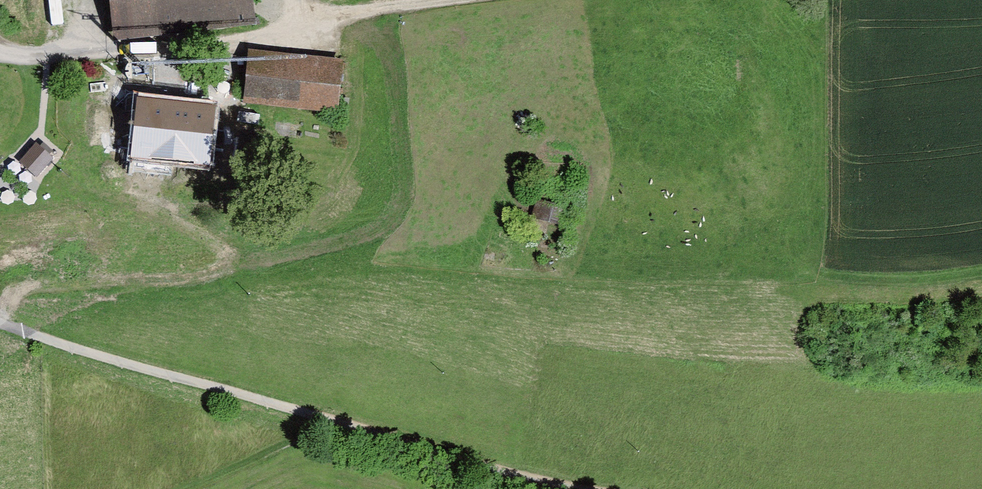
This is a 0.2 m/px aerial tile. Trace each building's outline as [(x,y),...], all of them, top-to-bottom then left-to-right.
[(105,29),(251,16),(249,0),(103,0),(105,29)] [(336,60),(243,51),(238,102),(331,112),(336,60)] [(135,92),(127,161),(209,170),(216,101),(135,92)] [(49,160),(30,143),(14,160),(33,177),(49,160)]
